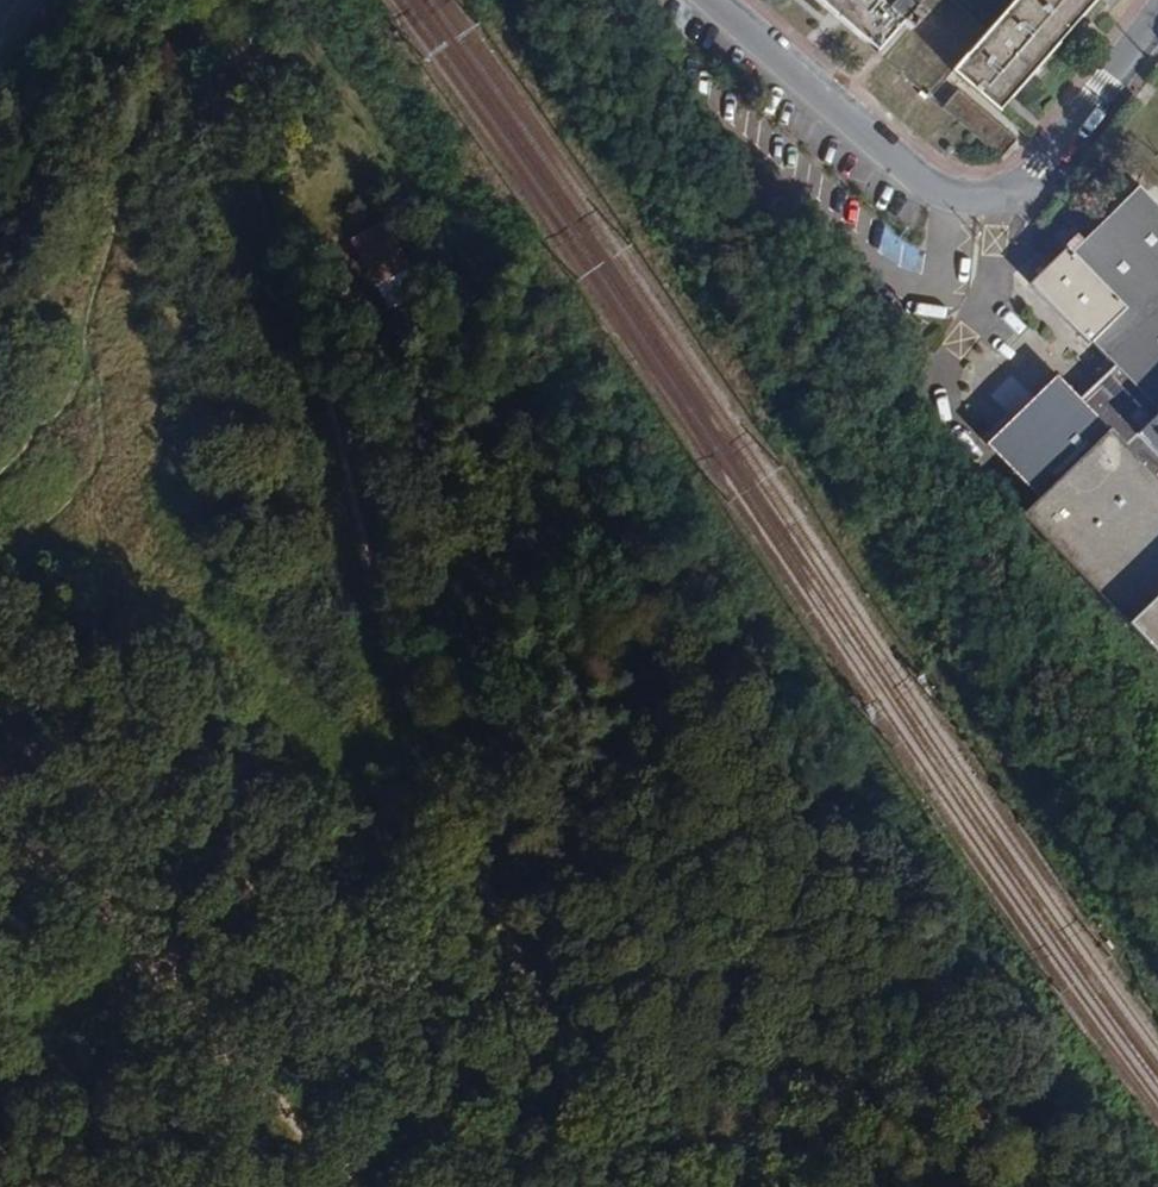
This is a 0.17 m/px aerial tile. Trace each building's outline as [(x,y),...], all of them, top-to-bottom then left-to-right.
[(909,0),(815,0),(837,19),(929,99),(954,72),(999,112),(1028,79),(1095,2),(1096,0),(1014,0),(988,31),(953,0),(920,0),(916,5),(909,0)] [(1139,190),(1073,253),(1067,247),(1030,284),(1088,344),(1092,342),(1107,358),(1119,371),(1110,380),(1122,392),(1113,400),(1101,388),(1083,405),(1057,379),(1024,412),(1016,420),(991,445),(988,448),(1041,503),(1033,512),(1026,519),(1157,656),(1157,209),(1139,190)] [(376,281),(408,265),(385,221),(352,240),(376,281)]
